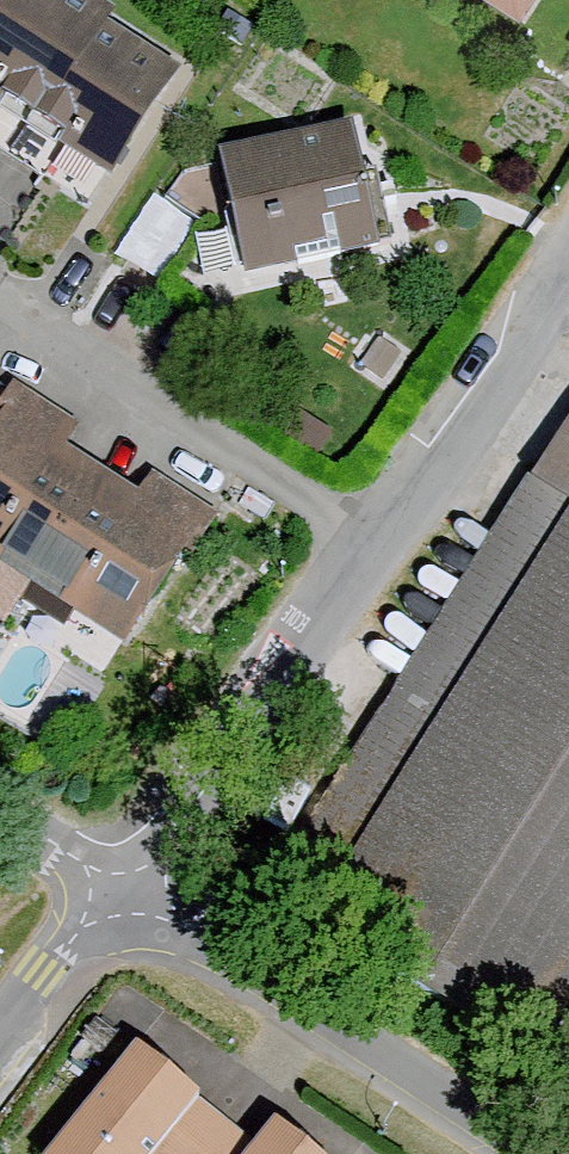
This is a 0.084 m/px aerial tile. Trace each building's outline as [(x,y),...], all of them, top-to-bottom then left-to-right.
[(109,34),(119,16),(92,0),(0,0),(0,113),(45,140),(109,34)] [(538,0),(493,0),(526,20),(538,0)] [(181,77),(109,34),(45,140),(117,183),(181,77)] [(355,128),(221,149),(229,203),(217,226),(240,244),(247,287),(399,263),(387,187),(377,189),(372,182),(363,180),(355,128)] [(36,597),(108,479),(68,455),(81,433),(4,386),(0,393),(0,594),(28,611),(36,597)] [(310,845),(568,1008),(568,431),(310,845)] [(201,550),(218,522),(153,483),(143,500),(108,479),(36,597),(128,653),(193,546),(201,550)] [(137,1051),(56,1153),(165,1153),(204,1104),(137,1051)] [(275,1127),(254,1153),(309,1153),(275,1127)]
